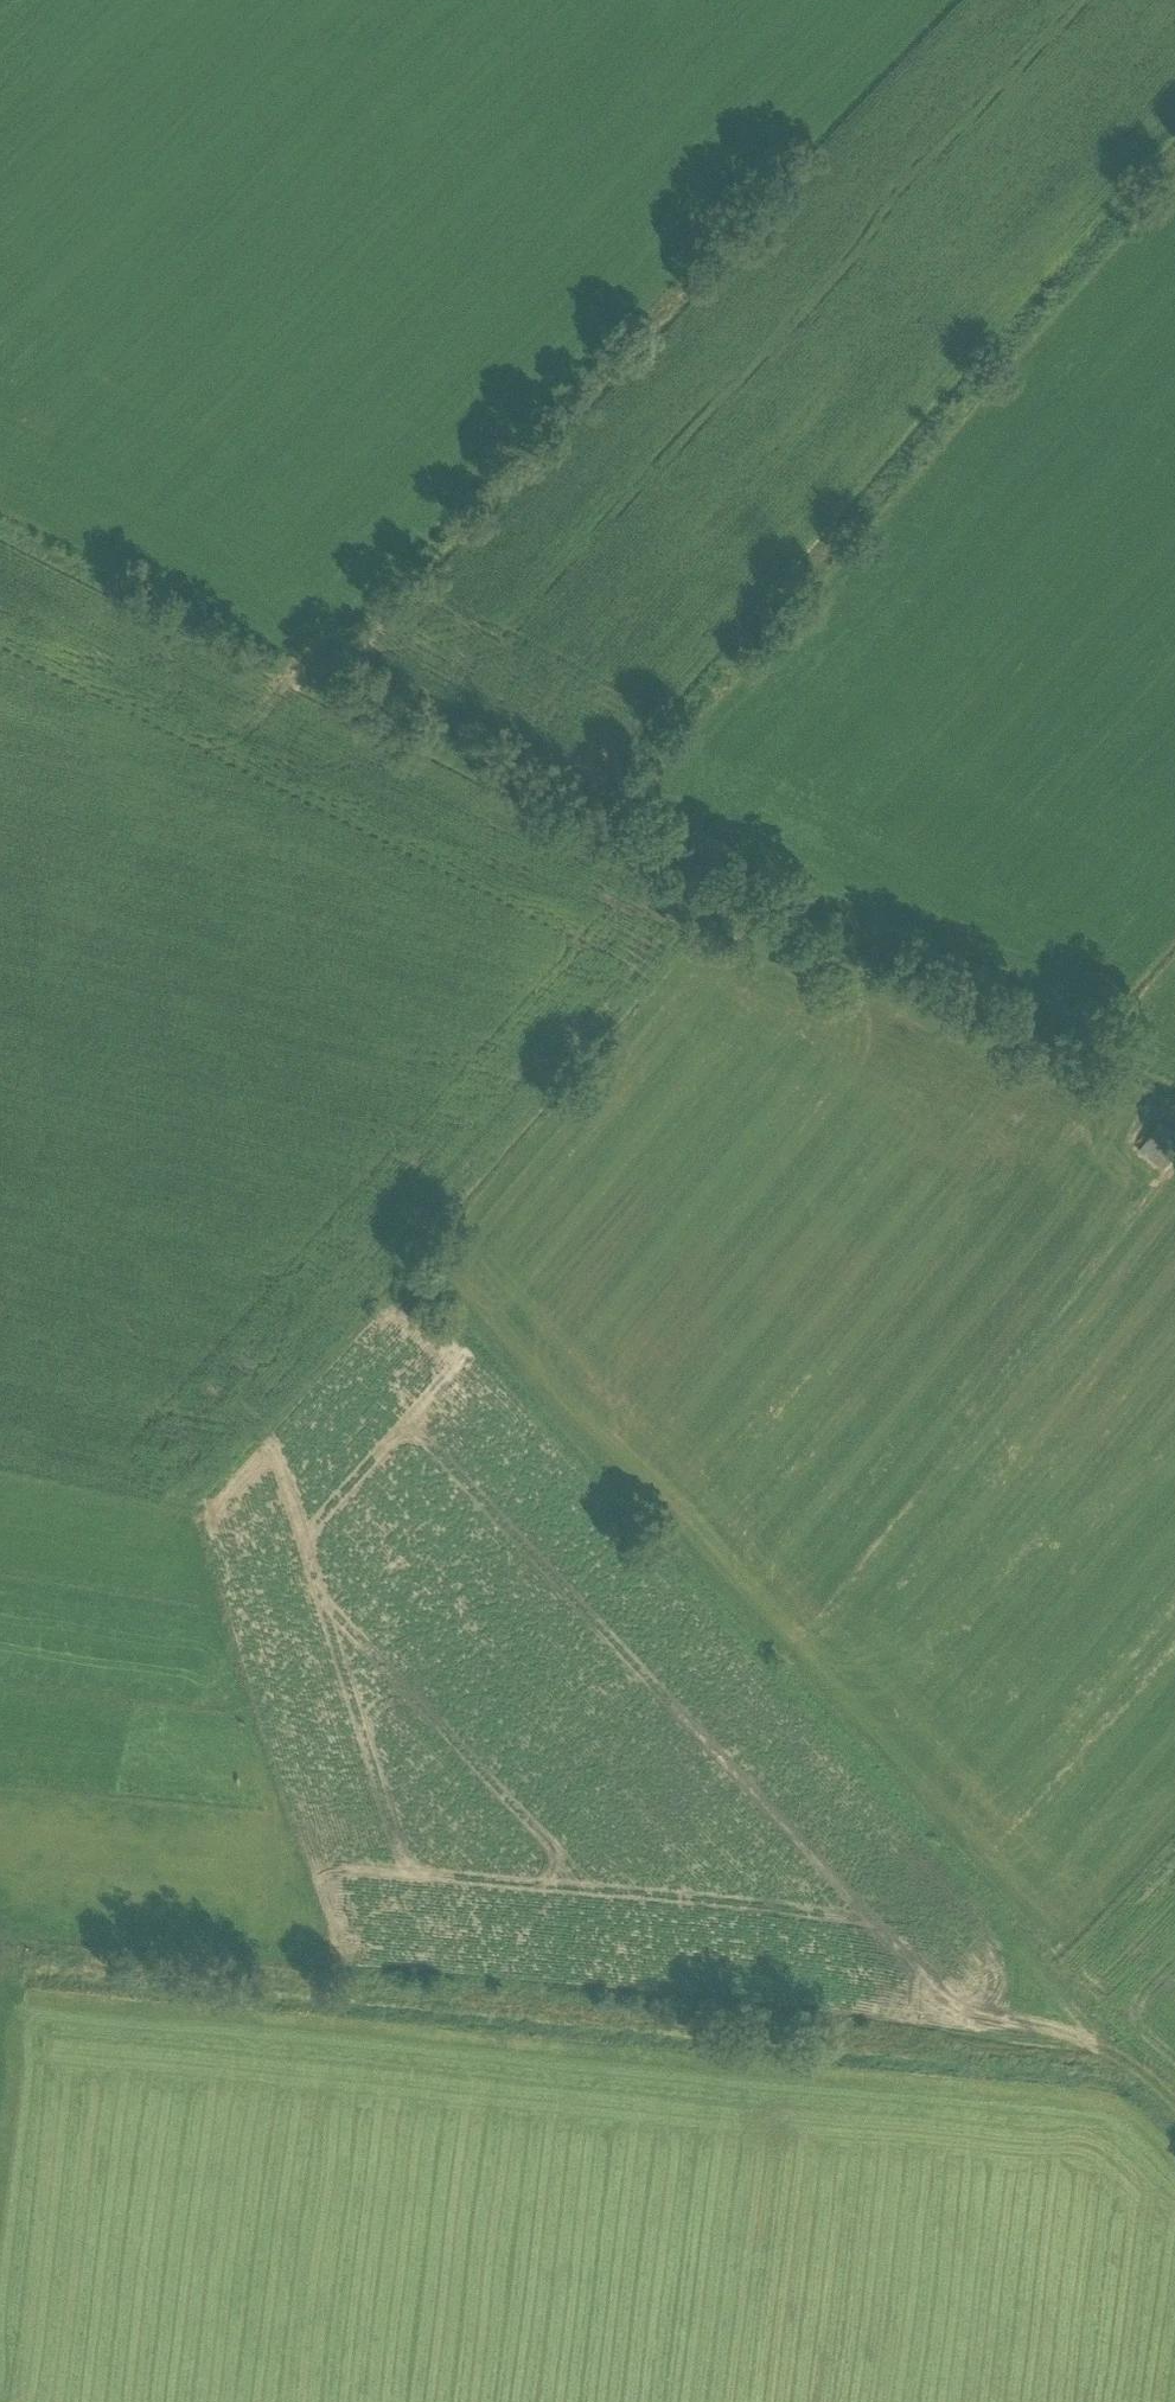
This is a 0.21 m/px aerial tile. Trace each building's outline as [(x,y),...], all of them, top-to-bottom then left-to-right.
[(958,119),(934,122),(935,135),(959,132),(958,119)] [(1174,1151),(1174,1130),(1160,1119),(1139,1149),(1164,1167),(1174,1151)]
